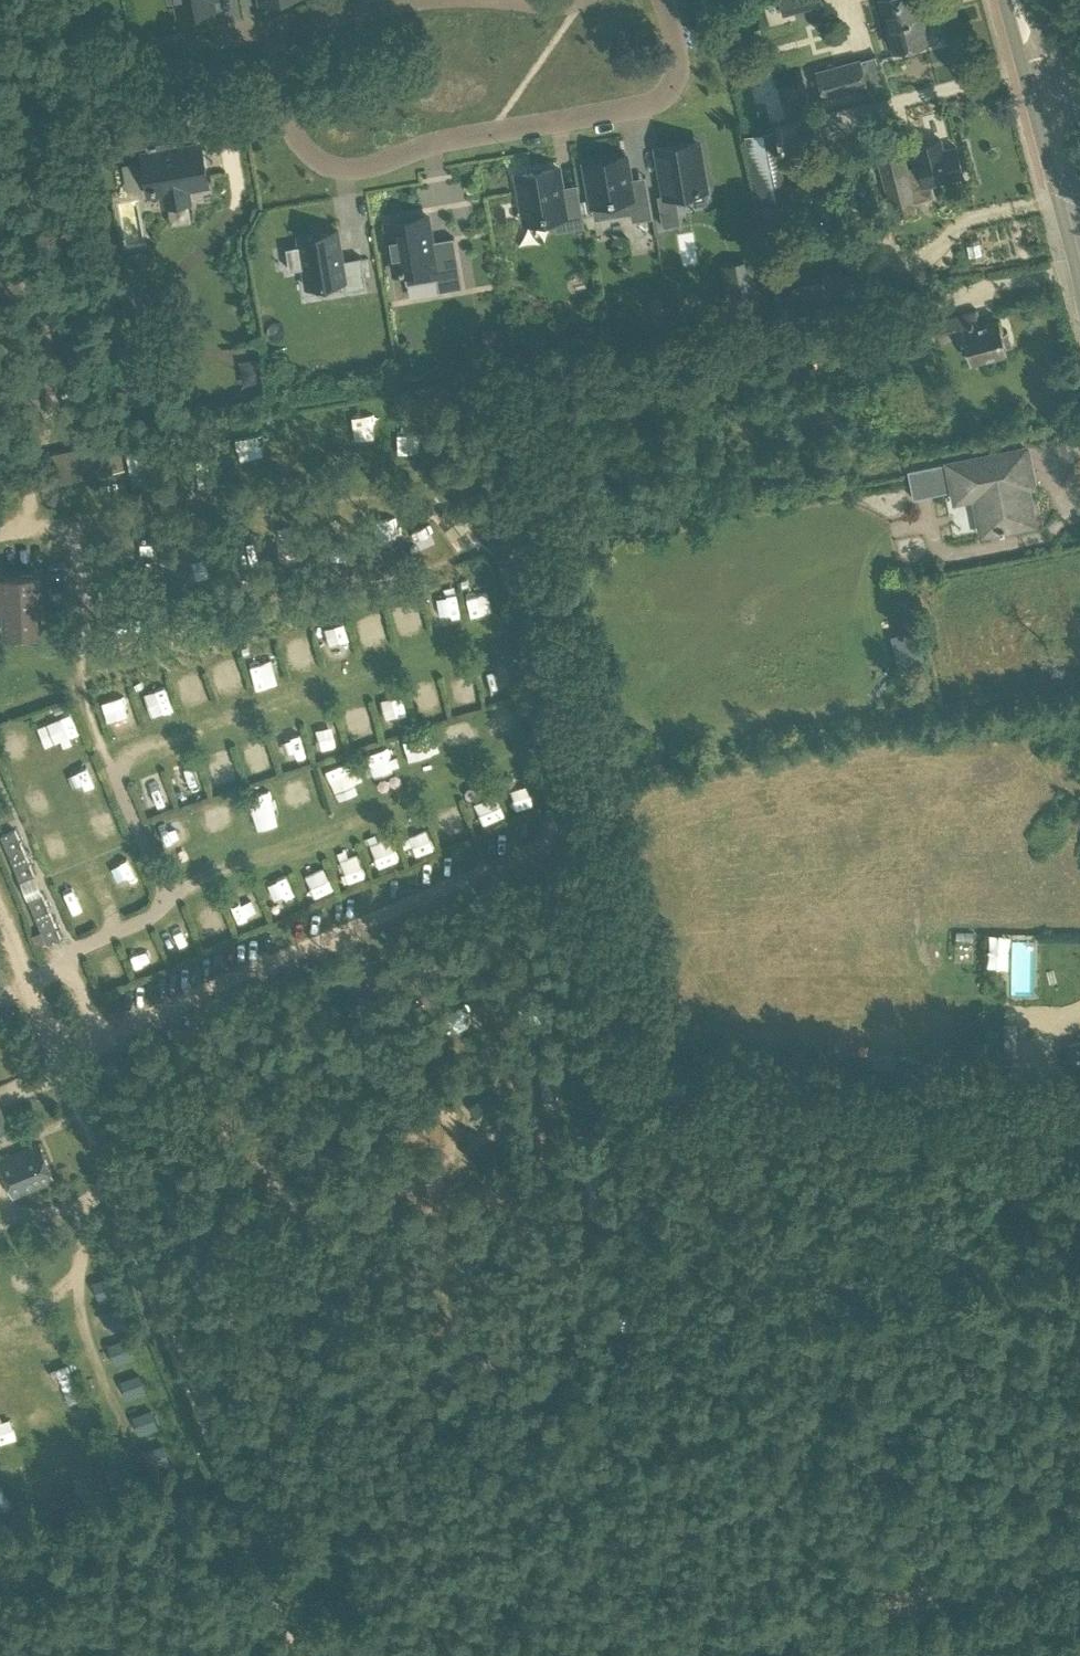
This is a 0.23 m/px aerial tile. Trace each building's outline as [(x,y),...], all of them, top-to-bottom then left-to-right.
[(177,14),(214,7),(213,0),(175,0),(177,14)] [(783,12),(795,9),(793,0),(780,0),(783,12)] [(893,50),(927,41),(916,0),(879,0),(893,50)] [(860,56),(815,69),(823,98),(867,86),(869,96),(886,91),(880,70),(879,70),(875,55),(861,58),(860,56)] [(168,112),(118,120),(122,147),(147,142),(148,151),(147,151),(154,193),(165,191),(167,205),(189,201),(187,187),(203,185),(195,143),(166,148),(165,139),(172,138),(168,112)] [(772,129),(745,135),(760,204),(786,198),(772,129)] [(899,139),(876,146),(890,204),(913,198),(914,201),(935,196),(931,182),(963,174),(955,146),(943,149),(940,138),(913,145),(919,165),(906,168),(899,139)] [(698,143),(663,149),(665,164),(661,165),(660,163),(659,164),(664,194),(706,187),(698,143)] [(626,156),(584,163),(593,215),(634,208),(636,219),(652,217),(647,185),(631,187),(630,178),(626,156)] [(558,167),(516,174),(524,218),(553,213),(556,231),(584,226),(579,192),(563,195),(558,167)] [(427,215),(385,223),(394,271),(404,270),(406,283),(437,278),(439,291),(462,287),(453,236),(452,237),(453,243),(433,247),(427,215)] [(338,231),(297,237),(299,245),(286,248),(289,270),(303,268),(306,286),(346,279),(348,290),(368,286),(363,256),(343,260),(338,231)] [(756,299),(751,272),(723,278),(728,305),(756,299)] [(974,310),(930,322),(935,341),(956,335),(958,340),(965,338),(971,360),(1007,351),(998,318),(978,323),(974,310)] [(118,437),(46,453),(53,484),(125,468),(118,437)] [(1019,449),(907,469),(914,499),(954,492),(955,500),(975,496),(982,534),(1034,524),(1027,487),(1033,486),(1030,469),(1023,470),(1019,449)] [(0,576),(0,606),(5,606),(6,626),(40,625),(37,575),(0,576)] [(418,588),(424,610),(446,604),(441,582),(418,588)] [(384,597),(390,618),(411,612),(405,591),(384,597)] [(199,606),(221,604),(219,593),(198,595),(199,606)] [(129,625),(125,605),(107,609),(111,628),(129,625)] [(245,670),(262,665),(256,641),(238,646),(245,670)] [(498,651),(477,657),(482,678),(504,673),(498,651)] [(137,706),(160,700),(154,676),(131,682),(137,706)] [(374,710),(395,703),(388,684),(367,691),(374,710)] [(104,718),(124,711),(116,688),(96,695),(104,718)] [(337,699),(343,724),(367,717),(361,693),(337,699)] [(499,693),(480,697),(485,719),(504,715),(499,693)] [(847,720),(855,706),(841,698),(834,712),(847,720)] [(65,702),(39,711),(47,732),(73,723),(65,702)] [(304,711),(306,732),(330,731),(329,709),(304,711)] [(272,729),(275,749),(296,746),(292,726),(272,729)] [(255,728),(236,735),(244,758),(264,751),(255,728)] [(194,741),(196,754),(215,751),(213,738),(194,741)] [(320,773),(341,766),(335,746),(313,752),(320,773)] [(130,767),(139,792),(161,784),(152,759),(130,767)] [(176,796),(182,817),(205,810),(198,789),(176,796)] [(435,824),(456,819),(450,797),(429,803),(435,824)] [(416,818),(399,822),(404,841),(420,837),(416,818)] [(14,828),(2,833),(40,930),(33,934),(37,943),(45,940),(47,943),(58,938),(14,828)] [(368,831),(357,834),(364,858),(375,854),(368,831)] [(242,877),(231,882),(243,906),(254,901),(242,877)] [(57,884),(62,906),(80,902),(75,880),(57,884)] [(92,950),(96,971),(106,969),(102,948),(92,950)] [(1067,1045),(1073,1065),(1079,1062),(1079,1041),(1067,1045)] [(552,1070),(539,1073),(545,1108),(558,1106),(552,1070)] [(479,1077),(459,1090),(465,1101),(486,1089),(479,1077)] [(489,1092),(470,1105),(483,1125),(502,1110),(489,1092)] [(8,1126),(0,1106),(0,1129),(8,1126)] [(0,1158),(0,1166),(13,1196),(53,1179),(38,1142),(0,1158)] [(15,1270),(23,1256),(10,1249),(3,1262),(15,1270)] [(112,1275),(93,1282),(100,1303),(120,1297),(112,1275)] [(121,1307),(104,1313),(111,1335),(129,1328),(121,1307)] [(127,1337),(108,1343),(115,1366),(135,1360),(127,1337)] [(139,1373),(119,1380),(126,1400),(146,1394),(139,1373)] [(152,1407),(131,1414),(138,1435),(158,1429),(152,1407)] [(162,1444),(143,1450),(149,1472),(169,1465),(162,1444)] [(124,1460),(102,1468),(110,1488),(132,1480),(124,1460)] [(93,1469),(71,1475),(78,1497),(99,1490),(93,1469)]
